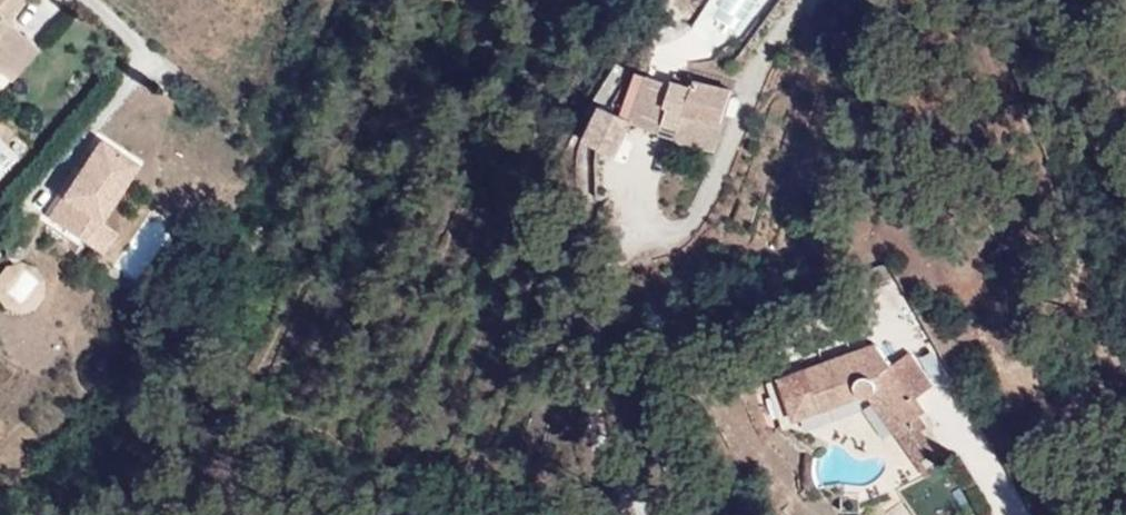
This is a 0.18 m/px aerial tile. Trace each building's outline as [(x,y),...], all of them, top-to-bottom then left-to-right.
[(25,42),(0,20),(18,0),(0,0),(0,71),(25,42)] [(750,0),(706,0),(695,15),(724,36),(750,0)] [(678,114),(690,87),(668,80),(666,84),(640,76),(626,122),(655,131),(657,124),(674,129),(671,138),(706,149),(714,125),(678,114)] [(714,125),(727,92),(693,79),(690,87),(678,114),(714,125)] [(592,109),(577,141),(612,157),(626,124),(592,109)] [(103,136),(47,210),(82,237),(100,212),(138,162),(103,136)] [(103,252),(120,228),(100,212),(82,237),(103,252)] [(0,267),(0,301),(33,310),(44,271),(2,259),(0,267)] [(884,321),(789,358),(803,400),(873,375),(880,377),(924,441),(946,426),(927,396),(935,390),(884,321)]
